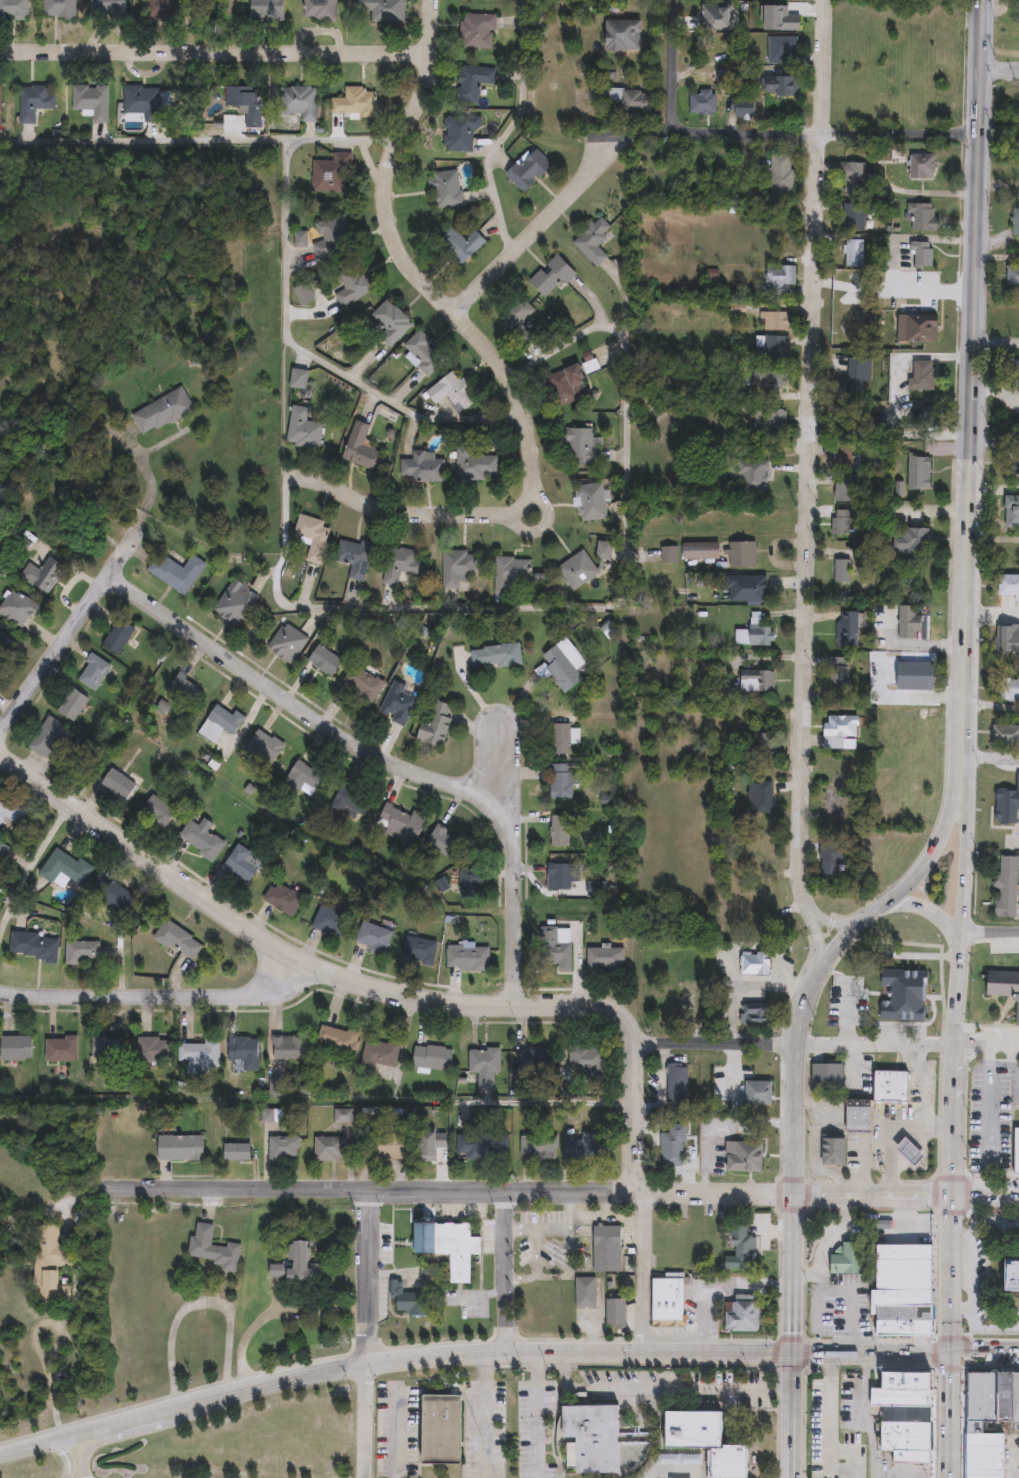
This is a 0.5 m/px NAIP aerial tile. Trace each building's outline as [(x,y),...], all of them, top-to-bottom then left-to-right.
[(28,19),(0,19),(0,0),(28,0),(28,19)] [(42,17),(42,0),(74,0),(74,17),(42,17)] [(88,13),(88,0),(126,0),(126,13),(88,13)] [(146,17),(146,0),(162,0),(162,17),(146,17)] [(250,17),(250,0),(283,0),(283,17),(250,17)] [(304,19),(304,0),(335,0),(335,19),(304,19)] [(358,10),(358,0),(404,0),(404,22),(371,22),(372,10),(358,10)] [(494,48),(460,48),(460,14),(494,14),(494,48)] [(641,19),(641,50),(606,50),(606,19),(641,19)] [(794,36),(794,62),(769,62),(769,36),(794,36)] [(479,102),(457,100),(460,65),(495,68),(494,84),(480,82),(479,102)] [(145,113),(122,113),(122,85),(159,85),(159,122),(145,122),(145,113)] [(20,86),(48,86),(48,94),(55,94),(55,109),(36,109),(36,124),(20,124),(20,86)] [(108,123),(92,123),(92,112),(72,112),(72,86),(108,86),(108,123)] [(316,121),(287,121),(287,86),(316,86),(316,121)] [(331,96),(342,96),(342,88),(375,88),(375,116),(331,116),(331,96)] [(653,114),(623,114),(623,90),(653,90),(653,114)] [(689,113),(689,91),(715,91),(715,113),(689,113)] [(260,128),(243,128),(243,92),(260,92),(260,128)] [(795,95),(795,117),(769,117),(769,95),(795,95)] [(735,116),(735,96),(757,96),(757,116),(735,116)] [(480,129),(472,129),(472,152),(445,152),(445,115),(480,115),(480,129)] [(524,193),(505,174),(533,146),(552,165),(524,193)] [(344,191),(313,191),(313,160),(333,160),(333,152),(352,152),(352,175),(344,175),(344,191)] [(792,153),(792,198),(770,198),(770,153),(792,153)] [(909,154),(934,154),(934,178),(909,178),(909,154)] [(864,194),(841,194),(841,162),(865,162),(864,194)] [(462,205),(435,209),(430,174),(457,170),(462,205)] [(865,203),(865,229),(843,229),(843,203),(865,203)] [(934,217),(941,217),(941,230),(908,230),(908,203),(934,203),(934,217)] [(343,215),(352,248),(316,258),(311,243),(321,240),(316,222),(343,215)] [(596,245),(607,256),(596,267),(572,242),(600,215),(613,229),(596,245)] [(474,229),(485,240),(460,267),(435,244),(451,226),(465,239),(474,229)] [(294,231),(306,231),(306,245),(294,245),(294,231)] [(862,239),(862,267),(845,267),(845,239),(862,239)] [(911,267),(911,241),(933,241),(933,267),(911,267)] [(529,281),(557,253),(576,273),(565,284),(561,281),(545,297),(529,281)] [(344,289),(337,273),(361,263),(373,292),(340,306),(335,293),(344,289)] [(766,283),(766,265),(795,265),(795,285),(787,285),(787,295),(772,295),(772,283),(766,283)] [(1009,267),(1018,267),(1018,287),(1009,287),(1009,267)] [(294,287),(308,282),(315,301),(300,306),(294,287)] [(506,317),(502,313),(520,295),(534,309),(521,323),(536,339),(526,349),(500,324),(506,317)] [(412,324),(388,349),(363,324),(388,299),(412,324)] [(789,311),(789,331),(763,331),(763,311),(789,311)] [(902,341),(903,315),(937,316),(936,343),(902,341)] [(406,356),(409,352),(403,345),(419,329),(447,357),(427,377),(406,356)] [(757,344),(763,344),(763,336),(788,336),(788,357),(757,357),(757,344)] [(835,376),(848,376),(848,358),(864,358),(864,393),(835,393),(835,376)] [(933,389),(908,389),(908,377),(912,377),(912,360),(933,360),(933,389)] [(305,388),(290,387),(292,368),(307,370),(305,388)] [(555,406),(547,376),(579,368),(587,397),(555,406)] [(785,369),(785,387),(753,387),(753,369),(785,369)] [(426,390),(456,370),(477,401),(459,412),(448,395),(434,404),(426,390)] [(143,436),(131,412),(183,387),(194,411),(143,436)] [(319,448),(286,443),(292,405),(308,408),(306,421),(323,423),(319,448)] [(835,405),(852,405),(852,439),(835,439),(835,405)] [(911,427),(912,405),(939,405),(939,428),(911,427)] [(782,429),(754,429),(754,411),(782,411),(782,429)] [(370,425),(363,444),(379,450),(372,469),(341,458),(356,419),(370,425)] [(597,437),(598,465),(565,466),(564,429),(592,428),(592,437),(597,437)] [(853,444),(853,470),(835,470),(835,444),(853,444)] [(470,455),(497,455),(497,479),(456,480),(456,447),(470,447),(470,455)] [(444,480),(401,480),(401,458),(412,458),(412,450),(425,450),(425,458),(444,458),(444,480)] [(908,488),(908,455),(930,455),(930,488),(908,488)] [(739,490),(739,459),(767,459),(767,490),(739,490)] [(835,501),(835,475),(857,475),(857,501),(835,501)] [(605,518),(578,520),(577,484),(603,483),(605,518)] [(1007,496),(1018,496),(1018,528),(1007,528),(1007,496)] [(854,510),(854,534),(832,534),(832,510),(854,510)] [(294,534),(299,514),(331,522),(321,564),(306,560),(311,539),(294,534)] [(892,528),(928,528),(928,552),(892,552),(892,528)] [(348,578),(351,564),(335,561),(340,538),(372,544),(364,581),(348,578)] [(598,558),(597,542),(608,542),(609,558),(598,558)] [(719,558),(683,558),(683,542),(719,542),(719,558)] [(755,542),(755,568),(728,568),(728,542),(755,542)] [(422,551),(419,574),(399,571),(397,585),(383,584),(389,546),(422,551)] [(661,546),(678,546),(678,562),(661,562),(661,546)] [(598,570),(571,589),(556,568),(582,549),(598,570)] [(442,551),(475,551),(475,579),(460,579),(460,588),(442,588),(442,551)] [(182,593),(146,571),(159,552),(189,571),(197,559),(201,562),(182,593)] [(18,577),(28,562),(41,569),(50,555),(65,564),(48,594),(18,577)] [(495,595),(495,557),(528,557),(528,594),(495,595)] [(835,582),(835,559),(850,559),(850,582),(835,582)] [(1001,572),(1018,573),(1018,600),(1013,600),(1013,593),(996,593),(996,583),(1001,583),(1001,572)] [(727,602),(727,575),(766,575),(766,602),(727,602)] [(258,594),(239,627),(212,612),(232,579),(258,594)] [(22,628),(0,611),(0,605),(13,588),(38,607),(22,628)] [(899,638),(899,606),(917,606),(917,614),(921,614),(921,638),(899,638)] [(761,626),(774,626),(774,646),(750,646),(750,612),(761,612),(761,626)] [(857,648),(837,648),(837,612),(857,612),(857,648)] [(135,629),(118,655),(100,644),(118,617),(135,629)] [(266,648),(284,622),(308,638),(291,664),(266,648)] [(997,623),(1018,624),(1018,649),(991,648),(992,634),(996,634),(997,623)] [(539,658),(565,637),(585,662),(575,670),(582,679),(566,691),(539,658)] [(520,643),(522,665),(472,670),(470,648),(520,643)] [(343,661),(331,677),(307,660),(319,644),(343,661)] [(76,679),(92,653),(110,666),(94,691),(76,679)] [(934,689),(898,689),(898,662),(934,662),(934,689)] [(385,684),(373,702),(341,682),(353,664),(385,684)] [(849,664),(849,690),(828,690),(828,664),(849,664)] [(774,671),(774,692),(740,692),(740,671),(774,671)] [(190,706),(167,688),(179,673),(203,691),(190,706)] [(1002,679),(1018,679),(1018,703),(1002,703),(1002,679)] [(420,693),(404,725),(378,713),(394,680),(420,693)] [(75,722),(55,710),(70,686),(90,698),(75,722)] [(422,720),(428,722),(435,700),(454,706),(442,747),(416,739),(422,720)] [(233,735),(223,728),(213,743),(198,732),(217,704),(232,714),(235,710),(245,717),(233,735)] [(27,746),(47,715),(68,728),(48,759),(27,746)] [(857,737),(824,737),(824,715),(857,715),(857,737)] [(570,755),(552,755),(552,723),(569,723),(569,729),(579,729),(579,742),(570,742),(570,755)] [(995,725),(1018,725),(1018,746),(995,746),(995,725)] [(241,756),(259,728),(284,745),(269,767),(260,762),(257,767),(241,756)] [(774,733),(774,760),(749,760),(749,745),(757,745),(757,733),(774,733)] [(308,800),(282,783),(298,759),(323,775),(308,800)] [(568,763),(568,772),(579,772),(579,785),(574,785),(574,797),(552,797),(552,763),(568,763)] [(136,785),(124,801),(100,782),(112,767),(136,785)] [(332,802),(344,781),(371,795),(360,816),(332,802)] [(771,781),(771,807),(747,807),(747,781),(771,781)] [(823,817),(823,790),(839,790),(839,817),(823,817)] [(998,790),(1018,790),(1018,824),(998,824),(998,790)] [(176,812),(162,831),(139,813),(152,794),(176,812)] [(4,817),(0,825),(0,796),(26,809),(19,824),(4,817)] [(414,845),(383,835),(386,826),(378,823),(384,805),(423,818),(414,845)] [(568,845),(551,845),(551,815),(568,815),(568,845)] [(178,838),(188,820),(225,841),(215,859),(178,838)] [(426,843),(437,824),(459,838),(448,857),(426,843)] [(820,874),(820,841),(845,841),(845,874),(820,874)] [(9,846),(0,863),(0,842),(9,846)] [(247,884),(222,867),(238,843),(263,859),(247,884)] [(70,879),(64,889),(39,873),(56,845),(93,869),(82,886),(70,879)] [(1018,857),(1018,918),(999,918),(1000,857),(1018,857)] [(571,863),(571,890),(552,890),(552,876),(547,876),(547,863),(571,863)] [(460,868),(481,868),(481,895),(460,895),(460,868)] [(136,898),(124,916),(101,900),(96,908),(83,899),(100,873),(136,898)] [(262,900),(273,880),(303,896),(292,916),(262,900)] [(348,916),(339,938),(311,927),(320,905),(348,916)] [(154,936),(166,918),(203,944),(191,962),(154,936)] [(393,931),(384,957),(367,951),(369,946),(355,941),(362,920),(393,931)] [(541,964),(541,928),(571,928),(571,964),(541,964)] [(58,936),(57,959),(10,956),(11,933),(58,936)] [(437,941),(432,964),(401,959),(406,935),(437,941)] [(107,962),(66,962),(66,941),(107,941),(107,962)] [(489,970),(446,970),(446,946),(489,946),(489,970)] [(623,969),(587,969),(587,948),(623,948),(623,969)] [(741,951),(769,951),(769,974),(741,974),(741,951)] [(986,994),(1015,995),(1015,998),(1018,998),(1016,1024),(1018,1024),(1018,969),(987,967),(986,994)] [(877,1018),(877,1000),(889,1000),(889,984),(879,983),(879,969),(924,970),(922,1019),(877,1018)] [(709,990),(709,1005),(695,1005),(695,990),(709,990)] [(770,1003),(770,1024),(742,1024),(742,1003),(770,1003)] [(676,1028),(676,1010),(660,1010),(660,1028),(676,1028)] [(354,1055),(316,1044),(322,1024),(360,1035),(354,1055)] [(93,1058),(93,1034),(128,1034),(128,1058),(93,1058)] [(31,1036),(31,1060),(0,1060),(0,1036),(31,1036)] [(305,1036),(305,1059),(272,1059),(272,1036),(305,1036)] [(77,1037),(77,1060),(45,1060),(45,1037),(77,1037)] [(137,1061),(137,1037),(170,1037),(170,1061),(137,1061)] [(228,1060),(228,1037),(258,1037),(258,1071),(242,1071),(242,1060),(228,1060)] [(395,1068),(372,1064),(370,1072),(360,1070),(365,1039),(399,1045),(395,1068)] [(179,1042),(219,1042),(219,1065),(179,1065),(179,1042)] [(569,1072),(569,1044),(606,1044),(606,1085),(590,1085),(590,1072),(569,1072)] [(413,1069),(413,1046),(451,1047),(451,1069),(413,1069)] [(478,1090),(478,1073),(469,1073),(469,1048),(500,1048),(500,1074),(494,1074),(494,1090),(478,1090)] [(548,1050),(548,1070),(519,1070),(519,1050),(548,1050)] [(667,1105),(667,1063),(686,1063),(686,1105),(667,1105)] [(812,1089),(812,1064),(842,1064),(842,1089),(812,1089)] [(875,1071),(908,1071),(908,1101),(875,1101),(875,1071)] [(772,1105),(740,1105),(740,1079),(772,1079),(772,1105)] [(870,1129),(847,1129),(847,1099),(870,1099),(870,1129)] [(686,1124),(686,1166),(663,1166),(663,1124),(686,1124)] [(368,1158),(368,1135),(384,1135),(384,1125),(403,1125),(403,1158),(368,1158)] [(436,1131),(436,1161),(418,1161),(418,1131),(436,1131)] [(579,1156),(579,1131),(598,1131),(598,1156),(579,1156)] [(465,1157),(465,1134),(508,1134),(508,1157),(465,1157)] [(158,1159),(158,1135),(203,1135),(203,1159),(158,1159)] [(520,1156),(521,1135),(557,1135),(557,1157),(520,1156)] [(269,1159),(269,1137),(299,1137),(299,1159),(269,1159)] [(343,1160),(315,1160),(315,1137),(343,1137),(343,1160)] [(845,1137),(845,1165),(823,1165),(823,1137),(845,1137)] [(923,1155),(914,1163),(897,1146),(906,1137),(923,1155)] [(726,1171),(726,1141),(762,1141),(762,1171),(726,1171)] [(224,1159),(224,1143),(250,1143),(250,1159),(224,1159)] [(237,1271),(221,1269),(222,1260),(189,1256),(193,1221),(213,1223),(211,1244),(226,1246),(227,1241),(240,1243),(237,1271)] [(415,1253),(415,1222),(471,1222),(470,1236),(480,1237),(479,1253),(471,1253),(470,1283),(450,1282),(451,1254),(415,1253)] [(58,1224),(58,1284),(69,1285),(69,1302),(34,1301),(34,1224),(58,1224)] [(620,1271),(594,1271),(594,1225),(620,1225),(620,1271)] [(735,1233),(759,1233),(759,1259),(735,1259),(735,1233)] [(310,1240),(310,1280),(288,1280),(288,1240),(310,1240)] [(828,1270),(828,1252),(834,1253),(831,1250),(838,1244),(840,1246),(840,1240),(862,1240),(862,1271),(828,1270)] [(930,1243),(930,1330),(927,1334),(873,1334),(874,1243),(930,1243)] [(1002,1258),(1018,1258),(1018,1290),(1002,1290),(1002,1258)] [(270,1275),(270,1263),(284,1263),(284,1275),(270,1275)] [(683,1271),(681,1320),(649,1319),(651,1276),(662,1276),(662,1270),(683,1271)] [(596,1306),(576,1306),(576,1276),(596,1276),(596,1306)] [(430,1314),(393,1314),(393,1278),(402,1278),(402,1291),(430,1291),(430,1314)] [(724,1300),(735,1300),(735,1293),(758,1294),(758,1329),(724,1329),(724,1300)] [(606,1298),(625,1298),(625,1326),(606,1326),(606,1298)] [(929,1370),(927,1462),(891,1461),(891,1449),(878,1448),(879,1405),(868,1404),(868,1385),(878,1385),(878,1368),(929,1370)] [(1006,1434),(1005,1477),(964,1477),(966,1370),(1018,1372),(1018,1422),(987,1422),(986,1434),(1006,1434)] [(463,1395),(463,1465),(424,1465),(424,1395),(463,1395)] [(620,1405),(621,1473),(568,1474),(568,1440),(566,1440),(565,1406),(620,1405)] [(720,1409),(661,1408),(660,1447),(709,1449),(708,1476),(744,1477),(745,1445),(719,1444),(720,1409)] [(699,1463),(658,1464),(658,1453),(699,1453),(699,1463)]
